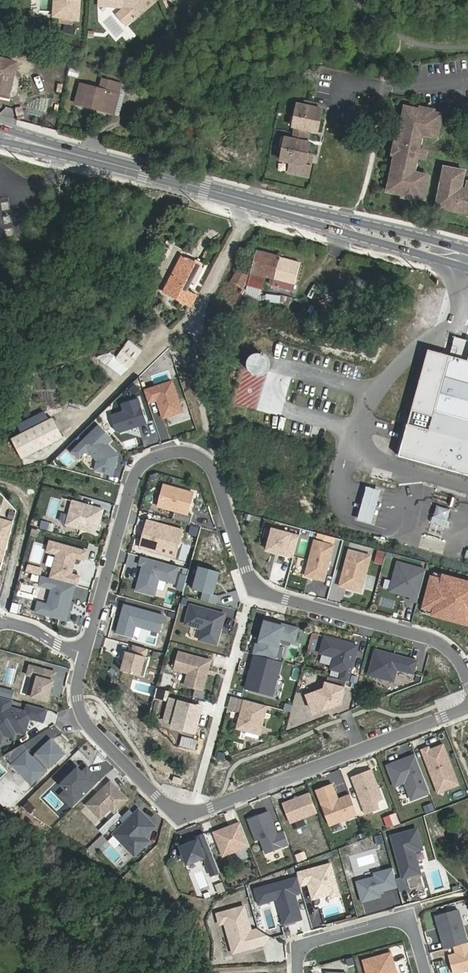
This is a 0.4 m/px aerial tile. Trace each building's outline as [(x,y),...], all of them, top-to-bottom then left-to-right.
[(55,13),(63,14),(63,7),(60,4),(60,0),(56,0),(55,13)] [(69,15),(79,18),(80,0),(60,0),(60,4),(63,7),(63,14),(69,15)] [(98,8),(122,9),(133,22),(147,9),(143,4),(148,0),(98,0),(98,8)] [(168,10),(176,6),(173,0),(164,0),(168,10)] [(101,22),(116,40),(127,32),(112,13),(101,22)] [(10,94),(19,61),(0,56),(0,91),(10,94)] [(114,91),(121,93),(124,82),(106,77),(103,88),(80,82),(75,102),(108,112),(114,91)] [(115,114),(121,93),(114,91),(108,112),(115,114)] [(304,107),(298,106),(293,128),(295,129),(293,141),(285,139),(281,161),(290,164),(288,174),(308,178),(310,167),(305,166),(308,154),(310,145),(308,144),(298,142),(299,136),(300,130),(311,132),(317,133),(322,111),(315,110),(311,109),(312,104),(305,103),(304,107)] [(418,114),(402,111),(395,148),(399,149),(396,160),(394,160),(387,188),(403,191),(404,188),(416,190),(416,193),(423,194),(427,171),(413,168),(411,177),(408,176),(415,138),(417,129),(420,129),(418,138),(433,141),(437,118),(431,117),(430,120),(417,117),(418,114)] [(300,130),(299,136),(309,138),(311,132),(300,130)] [(298,142),(308,144),(309,138),(299,136),(298,142)] [(438,197),(443,198),(442,204),(467,209),(467,190),(452,187),(452,184),(461,185),(463,171),(448,168),(447,175),(442,174),(438,197)] [(10,229),(10,201),(0,201),(0,235),(2,235),(2,228),(10,229)] [(257,251),(251,273),(274,279),(272,285),(292,290),(300,263),(257,251)] [(163,292),(191,305),(196,295),(186,290),(199,264),(182,255),(163,292)] [(247,275),(238,270),(230,282),(240,289),(247,275)] [(265,295),(264,302),(287,304),(287,296),(265,295)] [(431,352),(401,459),(467,477),(467,342),(457,339),(457,340),(454,339),(453,344),(455,344),(452,358),(431,352)] [(248,346),(246,350),(245,355),(246,360),(248,364),(253,367),(257,367),(262,366),(266,364),(269,360),(270,355),(269,350),(266,346),(262,343),(257,342),(252,343),(248,346)] [(113,359),(118,364),(127,371),(135,361),(122,349),(113,359)] [(127,371),(118,364),(115,367),(124,374),(127,371)] [(55,376),(40,377),(42,401),(53,400),(52,392),(56,392),(55,376)] [(172,382),(144,391),(148,403),(157,401),(163,418),(182,412),(172,382)] [(139,398),(121,404),(123,411),(110,415),(116,431),(120,433),(147,424),(139,398)] [(49,418),(11,438),(21,457),(59,436),(49,418)] [(113,439),(99,426),(73,452),(79,458),(87,450),(97,461),(95,470),(110,474),(112,467),(115,468),(117,459),(116,453),(107,444),(113,439)] [(193,493),(164,485),(158,506),(174,511),(172,519),(189,524),(192,515),(188,514),(193,493)] [(382,495),(368,491),(358,525),(373,529),(382,495)] [(104,509),(73,500),(66,525),(97,533),(99,524),(98,524),(99,518),(101,519),(104,509)] [(2,562),(13,522),(0,518),(0,561),(2,562)] [(445,524),(431,520),(429,526),(443,529),(445,524)] [(183,530),(147,521),(140,548),(159,553),(161,545),(178,549),(183,530)] [(299,536),(273,529),(267,550),(293,557),(299,536)] [(87,552),(50,541),(47,552),(56,555),(50,578),(75,585),(77,586),(80,577),(72,574),(76,558),(84,561),(87,552)] [(334,546),(314,541),(305,576),(324,581),(334,546)] [(178,549),(161,545),(159,553),(175,557),(178,549)] [(371,556),(349,550),(339,586),(361,592),(371,556)] [(179,567),(141,557),(139,565),(145,566),(143,573),(141,572),(136,591),(154,596),(159,579),(174,584),(179,567)] [(426,571),(398,563),(390,591),(410,597),(409,600),(417,602),(426,571)] [(219,572),(200,567),(193,590),(204,592),(202,600),(215,604),(218,596),(213,594),(219,572)] [(434,573),(433,578),(432,578),(424,608),(425,608),(423,613),(434,616),(434,615),(467,624),(467,583),(444,577),(445,576),(434,573)] [(42,576),(39,586),(52,589),(48,605),(38,603),(36,612),(65,620),(75,585),(50,578),(42,576)] [(123,608),(116,633),(132,637),(135,626),(159,632),(164,616),(126,605),(125,609),(123,608)] [(191,605),(185,624),(203,629),(200,640),(216,644),(219,632),(217,632),(218,627),(221,628),(224,614),(191,605)] [(259,645),(256,645),(253,654),(255,655),(275,660),(281,639),(294,642),(298,629),(265,620),(259,645)] [(358,646),(325,637),(320,654),(334,657),(331,670),(342,672),(340,680),(346,681),(349,682),(358,646)] [(147,649),(134,645),(132,653),(124,651),(122,659),(125,660),(122,671),(144,677),(149,658),(145,657),(147,649)] [(417,661),(375,650),(368,675),(393,681),(397,669),(413,674),(417,661)] [(211,661),(179,652),(174,669),(188,673),(185,686),(203,690),(211,661)] [(255,655),(246,689),(272,697),(281,662),(275,660),(255,655)] [(56,673),(30,665),(27,675),(32,676),(27,696),(48,702),(56,673)] [(340,680),(328,676),(324,689),(307,695),(312,709),(319,711),(340,704),(346,681),(340,680)] [(27,704),(25,712),(10,707),(12,700),(0,697),(0,742),(1,742),(3,735),(13,738),(15,731),(25,734),(29,718),(43,722),(46,710),(27,704)] [(199,707),(170,699),(164,721),(173,724),(186,727),(185,730),(195,733),(201,712),(197,712),(199,707)] [(267,706),(244,700),(237,729),(259,735),(267,706)] [(64,754),(49,738),(34,752),(36,754),(32,757),(27,752),(29,750),(23,744),(4,756),(26,779),(29,776),(34,782),(45,771),(44,770),(48,766),(49,768),(64,754)] [(429,747),(421,750),(436,788),(457,779),(443,745),(430,750),(429,747)] [(400,761),(387,766),(395,786),(405,782),(412,800),(430,793),(415,755),(406,759),(407,760),(400,763),(400,761)] [(73,807),(100,781),(92,774),(87,778),(82,773),(74,765),(58,781),(67,790),(72,796),(67,801),(73,807)] [(92,774),(87,768),(82,773),(87,778),(92,774)] [(371,770),(351,777),(357,791),(358,790),(360,795),(358,796),(365,815),(378,810),(376,803),(382,800),(371,770)] [(436,788),(438,793),(459,785),(457,779),(436,788)] [(128,800),(111,782),(87,805),(100,819),(110,809),(114,813),(128,800)] [(332,784),(317,791),(330,825),(358,815),(350,795),(342,798),(343,800),(339,802),(332,784)] [(67,790),(61,795),(67,801),(72,796),(67,790)] [(317,813),(310,793),(282,804),(290,823),(317,813)] [(154,827),(139,811),(114,835),(135,856),(149,842),(144,837),(154,827)] [(269,812),(249,819),(256,840),(261,838),(266,853),(289,844),(284,832),(278,834),(269,812)] [(240,823),(214,833),(223,856),(249,846),(240,823)] [(398,887),(399,892),(410,889),(406,876),(416,874),(415,872),(419,870),(414,851),(413,849),(421,847),(416,830),(391,837),(403,877),(396,879),(398,887)] [(198,840),(180,847),(187,865),(204,858),(211,876),(220,873),(209,846),(201,849),(198,840)] [(331,864),(297,873),(298,878),(301,886),(308,884),(312,900),(330,895),(331,898),(339,895),(331,864)] [(379,892),(398,887),(396,879),(393,868),(374,874),(375,877),(356,882),(362,902),(380,897),(379,892)] [(301,886),(298,878),(255,890),(259,905),(277,900),(284,924),(297,921),(296,919),(301,917),(295,895),(302,893),(301,886)] [(244,907),(217,915),(220,924),(225,923),(233,953),(264,945),(269,937),(258,929),(251,931),(244,907)] [(467,943),(458,910),(435,916),(439,928),(441,929),(441,932),(440,932),(444,949),(454,947),(467,943)] [(454,947),(456,954),(449,956),(454,972),(457,972),(467,970),(467,945),(467,943),(454,947)] [(363,960),(367,972),(397,972),(391,952),(384,954),(384,955),(375,958),(374,957),(363,960)]
